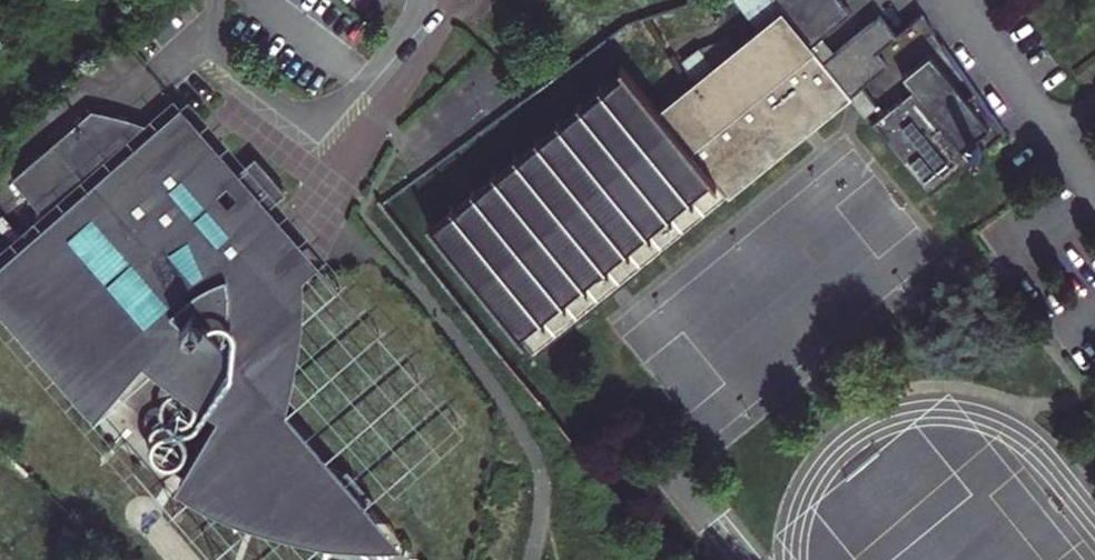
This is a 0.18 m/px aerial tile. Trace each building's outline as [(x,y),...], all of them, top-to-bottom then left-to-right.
[(810,46),(822,36),(851,13),(840,0),(772,0),(782,12),(810,46)] [(810,46),(782,12),(661,110),(623,65),(621,67),(626,74),(439,225),(434,219),(430,222),(538,353),(851,96),(823,62),(810,46)] [(835,52),(823,62),(851,96),(887,66),(876,53),(896,36),(879,15),(835,52)] [(822,36),(810,46),(823,62),(835,52),(822,36)] [(901,75),(912,88),(871,121),(930,192),(1006,129),(975,88),(966,96),(929,51),(901,75)] [(179,100),(153,122),(166,128),(180,135),(196,143),(208,150),(220,158),(234,169),(237,166),(179,100)] [(47,216),(0,257),(0,299),(0,300),(1,301),(3,303),(4,304),(5,306),(7,307),(8,309),(9,310),(11,312),(12,314),(13,315),(14,317),(16,318),(17,320),(19,321),(20,323),(21,324),(23,326),(24,328),(25,329),(27,331),(28,332),(29,333),(30,335),(32,336),(33,338),(35,339),(36,341),(38,342),(39,344),(40,346),(42,347),(43,349),(44,350),(46,351),(47,353),(49,354),(50,355),(51,357),(53,359),(54,360),(56,362),(57,363),(58,365),(60,366),(62,367),(63,369),(64,370),(66,372),(67,373),(69,375),(70,376),(72,377),(73,379),(75,380),(76,382),(77,383),(79,385),(80,386),(82,387),(83,388),(85,390),(86,391),(88,393),(89,394),(91,396),(92,397),(94,398),(95,400),(97,401),(98,403),(100,404),(101,405),(103,406),(151,350),(222,401),(180,472),(182,473),(183,474),(185,475),(187,476),(188,477),(190,478),(192,479),(193,480),(195,481),(196,482),(198,483),(200,484),(202,485),(203,486),(205,487),(206,488),(208,489),(210,489),(211,490),(213,491),(215,492),(217,493),(218,494),(220,495),(222,496),(223,496),(225,497),(227,498),(228,499),(230,500),(232,501),(233,501),(235,502),(237,503),(239,504),(241,504),(242,505),(244,506),(246,506),(248,507),(249,508),(251,509),(253,509),(255,510),(256,511),(258,511),(260,512),(262,512),(263,513),(265,514),(267,514),(269,515),(271,516),(272,516),(274,517),(276,517),(278,518),(280,519),(281,519),(283,519),(285,520),(287,521),(289,521),(291,522),(292,522),(294,522),(296,523),(298,524),(300,524),(302,524),(304,525),(305,525),(307,526),(309,526),(311,526),(313,527),(315,527),(317,527),(318,528),(320,528),(322,529),(324,529),(326,529),(328,529),(330,530),(331,530),(333,531),(335,531),(337,531),(370,502),(371,502),(366,497),(372,491),(347,462),(341,468),(286,405),(272,389),(273,382),(275,375),(277,365),(279,354),(280,347),(282,336),(283,326),(283,315),(284,304),(284,294),(284,283),(284,273),(296,260),(280,246),(277,236),(275,228),(271,220),(268,212),(264,205),(268,202),(285,187),(254,152),(237,166),(234,169),(220,158),(208,150),(196,143),(180,135),(166,128),(153,122),(134,115),(90,105),(11,175),(47,216)] [(303,294),(329,271),(268,202),(264,205),(268,212),(271,220),(275,228),(277,236),(280,246),(296,260),(284,273),(284,283),(284,294),(284,304),(283,315),(283,326),(282,336),(280,347),(279,354),(277,365),(275,375),(273,382),(272,389),(286,405),(299,342),(303,294)] [(24,345),(71,393),(95,415),(103,406),(101,405),(100,404),(98,403),(97,401),(95,400),(94,398),(92,397),(91,396),(89,394),(88,393),(86,391),(85,390),(83,388),(82,387),(80,386),(79,385),(77,383),(76,382),(75,380),(73,379),(72,377),(70,376),(69,375),(67,373),(66,372),(64,370),(63,369),(62,367),(60,366),(58,365),(57,363),(56,362),(54,360),(53,359),(51,357),(50,355),(49,354),(47,353),(46,351),(44,350),(43,349),(42,347),(40,346),(39,344),(38,342),(36,341),(35,339),(33,338),(32,336),(30,335),(29,333),(28,332),(27,331),(25,329),(24,328),(23,326),(21,324),(20,323),(19,321),(17,320),(16,318),(14,317),(13,315),(12,314),(11,312),(9,310),(8,309),(7,307),(5,306),(4,304),(3,303),(1,301),(0,300),(0,299),(0,318),(24,345)] [(404,541),(370,502),(337,531),(335,531),(333,531),(331,530),(330,530),(328,529),(326,529),(324,529),(322,529),(320,528),(318,528),(317,527),(315,527),(313,527),(311,526),(309,526),(307,526),(305,525),(304,525),(302,524),(300,524),(298,524),(296,523),(294,522),(292,522),(291,522),(289,521),(287,521),(285,520),(283,519),(281,519),(280,519),(278,518),(276,517),(274,517),(272,516),(271,516),(269,515),(267,514),(265,514),(263,513),(262,512),(260,512),(258,511),(256,511),(255,510),(253,509),(251,509),(249,508),(248,507),(246,506),(244,506),(242,505),(241,504),(239,504),(237,503),(235,502),(233,501),(232,501),(230,500),(228,499),(227,498),(225,497),(223,496),(222,496),(220,495),(218,494),(217,493),(215,492),(213,491),(211,490),(210,489),(208,489),(206,488),(205,487),(203,486),(202,485),(200,484),(198,483),(196,482),(195,481),(193,480),(192,479),(190,478),(188,477),(187,476),(185,475),(183,474),(182,473),(180,472),(174,483),(190,493),(222,508),(242,516),(262,523),(309,535),(355,540),(382,541),(404,541)]
